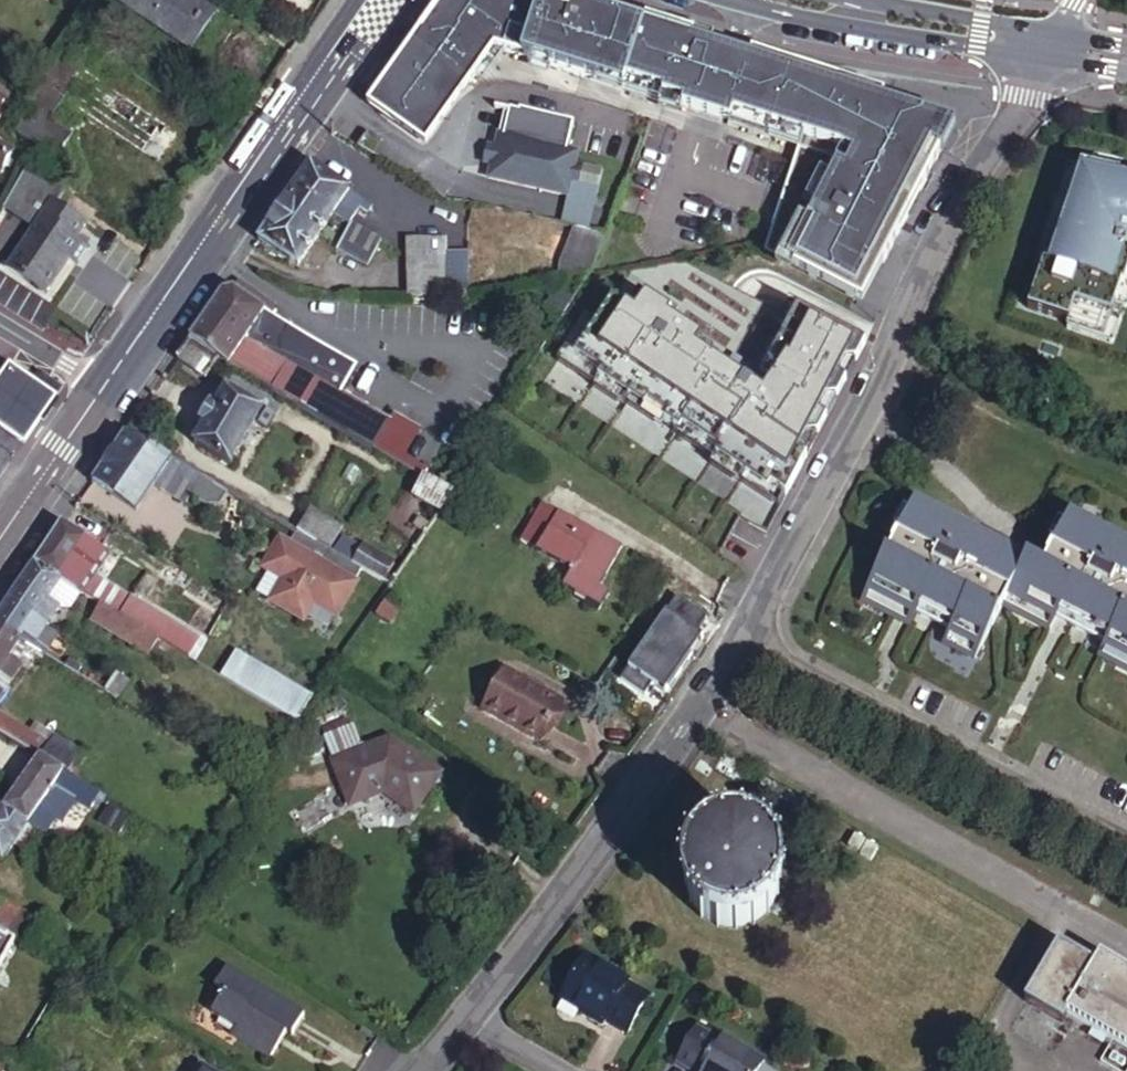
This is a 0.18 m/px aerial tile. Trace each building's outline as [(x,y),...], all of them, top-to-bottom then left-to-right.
[(181,42),(207,7),(197,0),(122,0),(181,42)] [(421,142),(463,81),(467,84),(491,47),(685,112),(700,66),(702,67),(708,48),(710,41),(643,19),(641,27),(558,0),(452,0),(379,104),(399,118),(395,124),(421,142)] [(685,112),(727,125),(748,61),(747,61),(708,48),(702,67),(700,66),(685,112)] [(29,93),(23,103),(34,110),(20,131),(59,158),(73,138),(69,134),(60,128),(51,122),(67,99),(75,104),(84,110),(93,116),(90,121),(112,136),(115,132),(161,164),(182,134),(84,66),(81,69),(57,53),(29,93)] [(748,61),(727,125),(798,148),(800,149),(786,192),(782,205),(782,218),(785,231),(790,242),(797,253),(846,276),(858,254),(879,265),(937,156),(938,154),(925,147),(937,124),(880,105),(882,98),(749,54),(747,61),(748,61)] [(10,97),(0,91),(0,114),(10,97)] [(60,128),(69,134),(84,110),(75,104),(60,128)] [(379,104),(373,113),(419,145),(421,142),(395,124),(399,118),(379,104)] [(492,132),(506,133),(508,106),(494,105),(492,132)] [(498,167),(495,178),(572,197),(576,185),(580,167),(583,155),(573,152),(579,128),(516,112),(510,136),(506,135),(503,147),(498,167)] [(938,157),(953,129),(937,124),(925,147),(938,154),(937,156),(938,157)] [(12,151),(0,144),(0,171),(12,151)] [(498,167),(503,147),(494,144),(489,165),(498,167)] [(757,251),(859,304),(879,265),(858,254),(846,276),(797,253),(790,242),(785,231),(782,218),(782,205),(786,192),(800,149),(798,148),(757,251)] [(1091,167),(1082,164),(1069,201),(1073,202),(1079,204),(1091,167)] [(308,167),(257,241),(295,267),(346,193),(308,167)] [(588,169),(580,167),(576,185),(584,187),(588,169)] [(1091,167),(1079,204),(1073,202),(1064,230),(1052,265),(1044,262),(1028,308),(1072,322),(1108,335),(1114,315),(1118,303),(1125,285),(1126,286),(1126,284),(1126,183),(1119,181),(1121,173),(1091,167)] [(67,193),(30,169),(6,212),(33,226),(50,200),(60,206),(67,193)] [(75,238),(85,221),(60,206),(50,200),(33,226),(34,226),(7,270),(50,296),(72,260),(77,263),(88,246),(75,238)] [(339,249),(368,266),(383,239),(354,222),(339,249)] [(1054,227),(1043,261),(1044,262),(1052,265),(1064,230),(1054,227)] [(586,276),(594,253),(585,250),(590,236),(573,230),(560,267),(586,276)] [(446,249),(446,251),(445,284),(505,272),(500,246),(473,251),(446,249)] [(445,284),(446,251),(403,247),(401,281),(445,284)] [(294,374),(281,396),(347,434),(360,409),(361,407),(287,365),(290,340),(293,334),(267,317),(273,308),(238,283),(232,293),(261,313),(241,344),(294,374)] [(1126,286),(1125,285),(1118,303),(1126,306),(1126,284),(1126,286)] [(778,466),(794,475),(824,417),(751,369),(691,338),(696,329),(661,310),(663,306),(628,287),(619,304),(602,295),(570,355),(598,370),(595,375),(644,401),(647,396),(668,407),(665,413),(682,421),(685,416),(722,436),(719,441),(775,471),(778,466)] [(232,293),(222,291),(187,340),(216,360),(225,366),(227,365),(281,396),(294,374),(241,344),(261,313),(232,293)] [(795,308),(786,303),(768,337),(777,342),(795,308)] [(768,337),(758,356),(828,393),(847,357),(855,361),(864,344),(795,308),(777,342),(768,337)] [(1108,335),(1072,322),(1070,328),(1115,343),(1123,317),(1114,315),(1108,335)] [(216,360),(187,340),(175,359),(204,379),(216,360)] [(828,393),(835,397),(855,361),(847,357),(828,393)] [(46,405),(45,392),(6,365),(0,374),(0,428),(22,442),(46,405)] [(264,415),(227,393),(216,411),(211,407),(201,422),(207,426),(195,444),(231,467),(264,415)] [(347,434),(371,447),(385,423),(360,409),(347,434)] [(172,457),(126,430),(122,435),(165,467),(172,457)] [(165,467),(122,435),(91,481),(133,511),(153,483),(165,467)] [(165,467),(153,483),(186,503),(190,496),(196,486),(181,476),(187,467),(172,457),(165,467)] [(228,492),(187,467),(181,476),(196,486),(190,496),(206,507),(220,506),(228,492)] [(417,494),(440,511),(453,494),(428,479),(417,494)] [(574,566),(599,583),(609,569),(618,575),(645,535),(578,489),(552,526),(586,549),(574,566)] [(1004,594),(1024,556),(917,502),(867,601),(974,656),(1004,594)] [(1024,556),(1004,594),(1126,656),(1126,531),(1068,502),(1037,563),(1024,556)] [(296,532),(326,551),(339,532),(308,512),(296,532)] [(104,556),(60,525),(32,566),(71,589),(79,593),(186,656),(195,639),(89,577),(104,556)] [(355,585),(363,573),(352,566),(332,554),(326,551),(296,532),(289,543),(334,572),(314,605),(337,620),(358,588),(355,585)] [(334,572),(289,543),(281,539),(264,566),(270,571),(257,593),(304,622),(314,605),(334,572)] [(352,566),(361,553),(340,541),(332,554),(352,566)] [(363,573),(382,585),(392,568),(363,550),(361,553),(352,566),(363,573)] [(32,566),(6,604),(44,628),(71,589),(32,566)] [(182,674),(192,659),(186,656),(79,593),(71,604),(70,607),(71,609),(73,611),(182,674)] [(0,612),(0,629),(17,639),(20,635),(33,643),(35,641),(40,644),(42,644),(46,643),(49,640),(49,636),(48,634),(46,632),(43,630),(44,628),(6,604),(0,612)] [(20,635),(17,639),(40,654),(44,656),(57,636),(44,628),(43,630),(46,632),(48,634),(49,636),(49,640),(46,643),(42,644),(40,644),(35,641),(33,643),(20,635)] [(9,679),(19,665),(8,656),(17,639),(0,629),(0,674),(9,679)] [(40,654),(17,639),(8,656),(19,665),(29,671),(40,654)] [(192,659),(201,642),(195,639),(186,656),(192,659)] [(233,650),(219,675),(235,684),(250,659),(233,650)] [(250,659),(235,684),(296,720),(304,710),(313,697),(250,659)] [(67,660),(63,667),(70,672),(75,664),(67,660)] [(75,664),(70,672),(75,674),(79,667),(75,664)] [(561,702),(501,669),(480,708),(540,740),(561,702)] [(104,691),(113,696),(123,679),(114,673),(104,691)] [(9,679),(0,674),(0,693),(9,679)] [(113,696),(118,699),(129,682),(123,679),(113,696)] [(4,737),(15,720),(0,710),(0,735),(4,737)] [(15,720),(4,737),(35,756),(40,758),(55,734),(34,721),(29,729),(15,720)] [(421,811),(448,771),(395,738),(375,743),(371,727),(339,735),(355,798),(388,790),(421,811)] [(83,750),(55,734),(40,758),(60,771),(63,772),(68,774),(83,750)] [(68,774),(75,780),(90,754),(83,750),(68,774)] [(2,809),(28,824),(60,771),(40,758),(35,756),(2,809)] [(28,824),(45,833),(53,819),(59,822),(74,802),(54,788),(63,772),(60,771),(28,824)] [(54,788),(74,802),(89,812),(97,801),(103,805),(108,799),(75,780),(68,774),(63,772),(54,788)] [(28,824),(2,809),(0,808),(0,861),(4,864),(28,824)] [(675,895),(684,895),(684,935),(751,935),(752,843),(676,843),(675,895)] [(159,909),(153,904),(148,910),(156,915),(159,909)] [(10,912),(0,907),(0,928),(10,912)] [(12,937),(0,930),(0,958),(12,937)] [(1090,970),(1054,948),(1052,953),(1022,1004),(1058,1025),(1064,1015),(1126,1051),(1126,974),(1116,967),(1108,980),(1090,970)] [(626,979),(583,953),(559,992),(586,1008),(583,1013),(598,1022),(602,1017),(625,1031),(647,997),(623,982),(626,979)] [(1097,957),(1090,970),(1108,980),(1116,967),(1097,957)] [(244,1042),(283,1066),(300,1040),(305,1043),(317,1023),(239,975),(226,997),(236,1002),(226,1019),(248,1034),(244,1042)] [(694,1027),(673,1062),(687,1070),(758,1070),(763,1062),(720,1036),(716,1041),(694,1027)]
